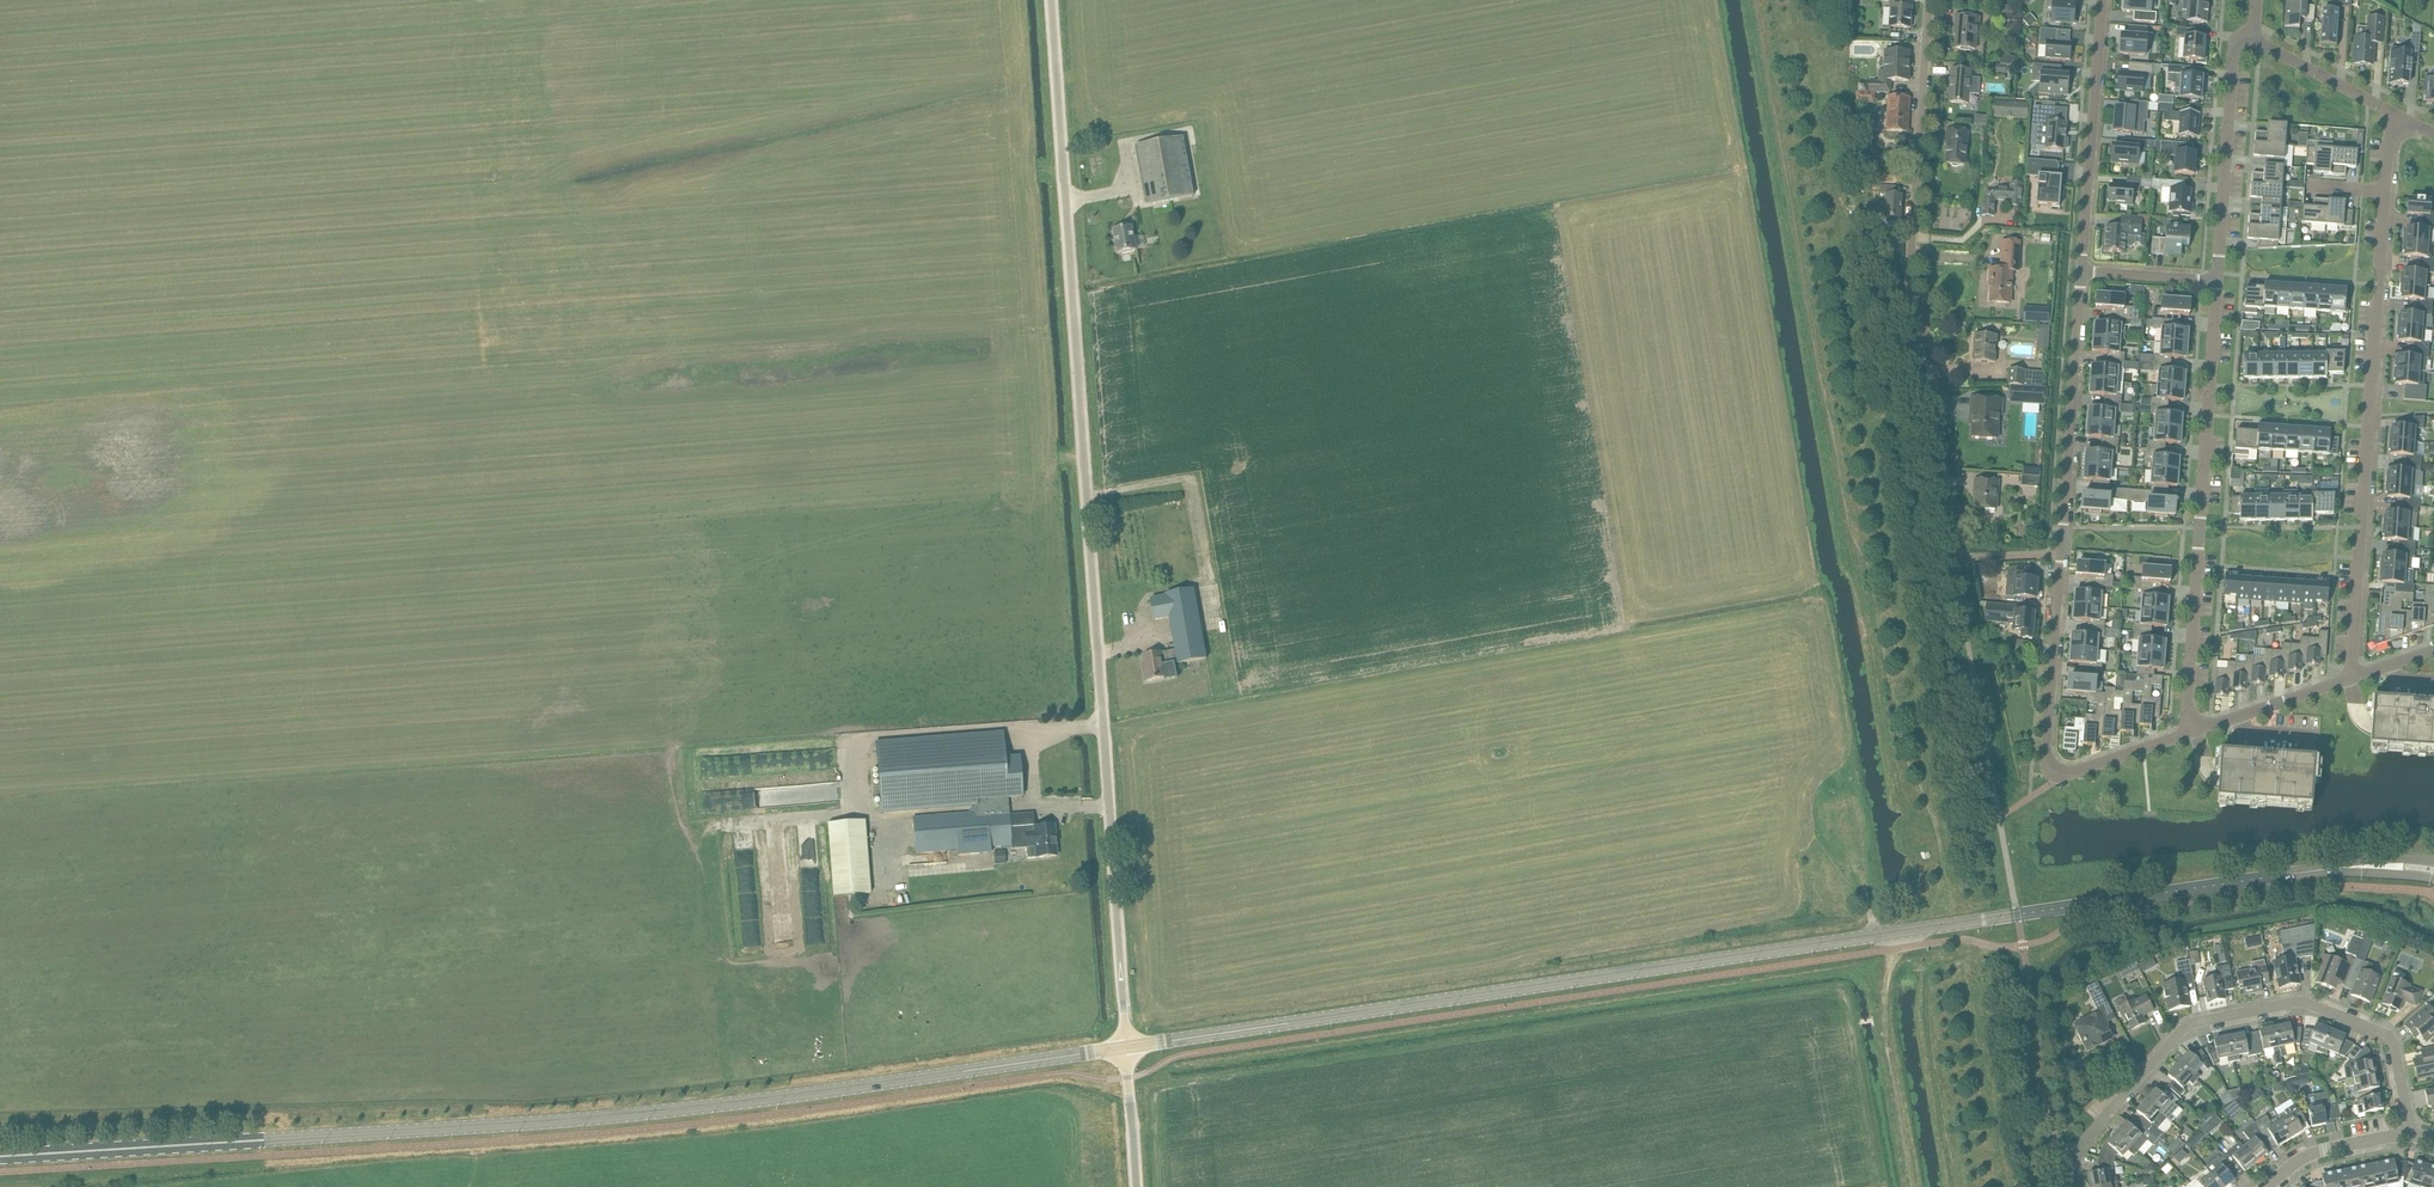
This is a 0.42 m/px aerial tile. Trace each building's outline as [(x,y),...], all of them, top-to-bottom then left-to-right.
[(1846,9),(1856,8),(1856,0),(1859,0),(1846,0),(1846,9)] [(1890,0),(1890,6),(1891,6),(1890,26),(1910,28),(1912,7),(1900,6),(1900,0),(1888,0),(1890,0)] [(2046,7),(2053,8),(2052,22),(2076,24),(2077,15),(2074,15),(2075,4),(2065,3),(2065,0),(2046,0),(2046,7)] [(2140,21),(2156,22),(2157,13),(2151,12),(2152,0),(2124,0),(2124,11),(2140,12),(2140,21)] [(2209,11),(2209,5),(2208,5),(2209,0),(2183,0),(2183,9),(2187,9),(2187,20),(2186,20),(2186,21),(2208,23),(2208,22),(2207,22),(2208,12),(2209,11)] [(2286,2),(2285,27),(2299,28),(2300,19),(2305,20),(2305,21),(2314,21),(2315,6),(2307,5),(2307,4),(2286,2)] [(2323,10),(2320,46),(2336,47),(2337,31),(2341,31),(2342,12),(2338,12),(2338,11),(2323,10)] [(2019,13),(2011,13),(1996,12),(1996,20),(2018,21),(2019,13)] [(2031,14),(2023,20),(2030,27),(2037,21),(2031,14)] [(1979,17),(1968,16),(1956,15),(1955,26),(1957,26),(1955,48),(1967,48),(1975,49),(1976,31),(1978,31),(1979,17)] [(2382,43),(2382,32),(2383,17),(2368,16),(2367,35),(2364,35),(2364,37),(2356,37),(2354,63),(2372,65),(2373,43),(2382,43)] [(2147,28),(2129,27),(2129,35),(2122,34),(2120,53),(2146,55),(2147,36),(2146,36),(2147,28)] [(2046,46),(2045,57),(2071,59),(2071,53),(2073,53),(2074,44),(2072,44),(2072,42),(2056,41),(2057,30),(2040,28),(2039,45),(2046,46)] [(2176,28),(2176,36),(2185,36),(2183,59),(2197,60),(2197,63),(2207,64),(2207,54),(2204,54),(2206,37),(2198,37),(2199,29),(2176,28)] [(1879,30),(1879,39),(1889,40),(1889,31),(1879,30)] [(2390,71),(2389,83),(2408,84),(2409,73),(2411,73),(2412,63),(2419,63),(2421,34),(2411,34),(2410,50),(2391,48),(2391,59),(2390,59),(2389,71),(2390,71)] [(1868,81),(1868,92),(1875,92),(1890,92),(1890,80),(1896,80),(1909,80),(1909,51),(1883,51),(1883,70),(1878,70),(1877,81),(1868,81)] [(2119,71),(2117,90),(2126,91),(2126,93),(2133,94),(2133,92),(2143,92),(2144,74),(2153,75),(2154,64),(2135,63),(2134,72),(2119,71)] [(2033,64),(2032,73),(2041,73),(2039,93),(2068,95),(2068,86),(2071,87),(2071,78),(2069,78),(2069,75),(2061,74),(2062,66),(2033,64)] [(1996,65),(1995,74),(2006,74),(2006,73),(2009,73),(2009,67),(1996,65)] [(2168,68),(2167,81),(2176,84),(2181,86),(2180,97),(2192,98),(2192,101),(2198,101),(2198,99),(2201,99),(2202,87),(2205,87),(2205,79),(2202,79),(2203,76),(2195,76),(2196,67),(2171,66),(2168,65),(2168,68)] [(1980,77),(1970,77),(1971,70),(1952,69),(1949,102),(1968,103),(1969,93),(1978,93),(1980,77)] [(2424,92),(2425,92),(2425,91),(2426,91),(2425,101),(2433,102),(2433,70),(2432,70),(2432,77),(2426,77),(2426,76),(2425,76),(2424,92)] [(1875,92),(1868,92),(1856,92),(1856,103),(1874,103),(1875,92)] [(1910,97),(1898,97),(1889,96),(1887,130),(1907,132),(1910,97)] [(1993,100),(1992,116),(2026,117),(2027,101),(1993,100)] [(2116,107),(2114,131),(2144,133),(2145,121),(2143,121),(2144,110),(2148,110),(2149,102),(2135,101),(2135,108),(2116,107)] [(2034,106),(2032,125),(2042,125),(2041,135),(2046,135),(2045,148),(2064,149),(2064,148),(2067,148),(2068,138),(2065,138),(2065,137),(2066,137),(2066,127),(2066,122),(2057,121),(2058,107),(2034,106)] [(2164,111),(2163,120),(2180,122),(2179,135),(2197,137),(2199,113),(2181,112),(2181,113),(2164,111)] [(1975,114),(1974,124),(1988,124),(1988,115),(1975,114)] [(2256,131),(2255,143),(2286,146),(2287,123),(2268,122),(2267,132),(2256,131)] [(1968,131),(1959,130),(1947,129),(1946,141),(1947,141),(1946,164),(1965,165),(1968,131)] [(1146,204),(1158,202),(1193,196),(1182,137),(1135,145),(1146,204)] [(2110,146),(2109,154),(2112,155),(2111,162),(2138,164),(2138,153),(2146,154),(2147,141),(2130,139),(2129,146),(2113,145),(2113,146),(2110,146)] [(2162,142),(2161,155),(2177,156),(2175,174),(2195,175),(2195,173),(2197,173),(2198,164),(2195,164),(2196,152),(2189,152),(2190,144),(2162,142)] [(2284,166),(2286,146),(2255,143),(2254,157),(2266,158),(2265,165),(2284,166)] [(2313,173),(2330,174),(2332,149),(2307,147),(2306,164),(2314,164),(2313,173)] [(2332,149),(2330,174),(2345,175),(2346,167),(2356,167),(2358,151),(2332,149)] [(2040,160),(2040,161),(2039,175),(2036,205),(2059,206),(2060,195),(2064,195),(2065,186),(2061,186),(2062,177),(2053,176),(2054,162),(2057,162),(2057,161),(2040,160)] [(2284,166),(2265,165),(2264,174),(2252,173),(2252,184),(2283,186),(2284,166)] [(1880,167),(1872,167),(1872,174),(1873,183),(1886,182),(1898,182),(1898,173),(1886,174),(1880,174),(1880,167)] [(2181,215),(2189,215),(2189,213),(2192,213),(2192,203),(2189,203),(2190,200),(2191,189),(2175,188),(2175,181),(2152,179),(2152,187),(2171,188),(2169,211),(2181,212),(2181,215)] [(2107,192),(2107,200),(2109,200),(2109,201),(2117,202),(2117,204),(2133,205),(2134,192),(2140,193),(2141,181),(2127,180),(2126,186),(2110,184),(2109,192),(2107,192)] [(2021,206),(2023,183),(2011,182),(2011,188),(1996,187),(1996,191),(1987,190),(1986,200),(1983,200),(1982,215),(1994,215),(1995,199),(2010,200),(2009,205),(2021,206)] [(2262,199),(2262,206),(2281,207),(2283,186),(2252,184),(2251,198),(2262,199)] [(1896,186),(1884,186),(1881,185),(1881,193),(1887,194),(1885,217),(1887,218),(1887,220),(1885,221),(1885,225),(1887,227),(1897,228),(1899,226),(1899,222),(1898,221),(1898,218),(1901,219),(1902,195),(1896,194),(1896,186)] [(2326,225),(2328,200),(2314,199),(2313,207),(2303,207),(2301,223),(2326,225)] [(2422,222),(2433,222),(2433,201),(2431,200),(2409,199),(2408,213),(2422,214),(2422,222)] [(2346,201),(2328,200),(2326,225),(2352,227),(2353,210),(2345,210),(2346,201)] [(2249,214),(2248,226),(2279,228),(2281,207),(2262,206),(2261,215),(2249,214)] [(2107,226),(2106,241),(2105,250),(2113,251),(2113,252),(2116,252),(2116,251),(2124,251),(2125,246),(2131,246),(2135,243),(2136,236),(2141,236),(2142,224),(2142,218),(2121,216),(2121,227),(2107,226)] [(2403,242),(2431,244),(2432,230),(2433,230),(2433,222),(2422,222),(2421,229),(2407,228),(2406,233),(2404,233),(2404,232),(2403,232),(2403,242)] [(1132,251),(1132,249),(1137,248),(1133,226),(1113,229),(1117,252),(1122,251),(1123,253),(1132,251)] [(2153,238),(2152,241),(2152,253),(2181,256),(2182,247),(2189,247),(2189,242),(2190,242),(2190,240),(2192,240),(2192,232),(2190,232),(2191,229),(2178,228),(2178,226),(2174,226),(2174,227),(2167,227),(2166,239),(2153,238)] [(2248,226),(2248,237),(2260,238),(2259,241),(2259,248),(2278,248),(2278,244),(2285,244),(2286,231),(2279,230),(2279,228),(2248,226)] [(1990,268),(1990,280),(1991,280),(1990,301),(2002,302),(2010,303),(2012,270),(2018,270),(2019,264),(2019,262),(2020,244),(2020,242),(2015,241),(2003,241),(2002,262),(2004,262),(2004,269),(1990,268)] [(2431,244),(2403,242),(2402,251),(2403,251),(2405,251),(2405,256),(2419,257),(2419,264),(2433,265),(2433,258),(2430,257),(2431,244)] [(2400,284),(2428,286),(2429,273),(2433,273),(2433,265),(2419,264),(2418,271),(2404,270),(2403,275),(2401,275),(2400,275),(2400,284)] [(2264,307),(2277,308),(2278,284),(2264,283),(2264,287),(2262,309),(2264,309),(2264,307)] [(2292,285),(2278,284),(2277,308),(2290,309),(2292,285)] [(2416,300),(2416,307),(2432,308),(2433,300),(2427,300),(2428,286),(2400,284),(2399,294),(2400,294),(2400,293),(2402,293),(2402,299),(2416,300)] [(2290,309),(2304,310),(2306,286),(2292,285),(2290,309)] [(2262,309),(2264,287),(2246,286),(2245,313),(2257,314),(2257,309),(2262,309)] [(2304,310),(2318,311),(2319,287),(2306,286),(2304,310)] [(2318,311),(2331,312),(2333,288),(2319,287),(2318,311)] [(2333,288),(2331,312),(2348,313),(2349,300),(2346,300),(2347,289),(2333,288)] [(2104,316),(2126,318),(2138,319),(2139,307),(2124,306),(2124,296),(2117,295),(2117,292),(2105,292),(2104,294),(2097,294),(2096,309),(2107,309),(2107,316),(2104,316)] [(2157,320),(2180,322),(2180,321),(2178,321),(2178,314),(2189,315),(2190,301),(2183,300),(2183,297),(2171,296),(2171,299),(2163,299),(2162,309),(2153,308),(2152,320),(2157,320)] [(2431,316),(2432,308),(2416,307),(2415,314),(2401,313),(2400,318),(2398,318),(2398,317),(2397,317),(2397,327),(2425,329),(2426,315),(2431,316)] [(2040,308),(2039,323),(2049,323),(2050,309),(2040,308)] [(2126,326),(2126,318),(2104,316),(2104,317),(2107,317),(2106,324),(2095,323),(2094,337),(2120,339),(2121,326),(2126,326)] [(2180,322),(2157,320),(2156,328),(2162,329),(2161,342),(2187,344),(2188,330),(2177,329),(2178,322),(2180,322)] [(2250,321),(2250,330),(2255,331),(2255,329),(2259,329),(2259,322),(2250,321)] [(2330,323),(2330,327),(2330,331),(2330,332),(2341,332),(2341,324),(2330,323)] [(2413,342),(2413,349),(2429,350),(2430,343),(2424,342),(2425,329),(2397,327),(2396,337),(2397,337),(2397,336),(2399,336),(2399,341),(2413,342)] [(1997,335),(1987,334),(1975,333),(1974,360),(1986,361),(1995,362),(1997,335)] [(2101,359),(2123,361),(2124,353),(2119,352),(2120,339),(2094,337),(2093,351),(2104,352),(2104,359),(2101,359)] [(2155,355),(2154,363),(2177,364),(2175,364),(2175,357),(2186,358),(2187,344),(2161,342),(2161,355),(2155,355)] [(2344,373),(2346,347),(2332,346),(2332,352),(2327,352),(2327,373),(2344,373)] [(2429,350),(2413,349),(2412,356),(2398,355),(2397,361),(2395,360),(2394,360),(2394,370),(2425,372),(2426,358),(2428,358),(2429,350)] [(2326,354),(2313,354),(2313,378),(2327,378),(2327,373),(2327,352),(2326,352),(2326,354)] [(2244,378),(2258,378),(2258,354),(2242,354),(2241,367),(2244,367),(2244,378)] [(2258,354),(2258,378),(2272,378),(2272,354),(2258,354)] [(2285,354),(2272,354),(2272,378),(2285,378),(2285,354)] [(2285,354),(2285,378),(2299,378),(2299,354),(2285,354)] [(2313,354),(2299,354),(2299,378),(2313,378),(2313,354)] [(2123,361),(2101,359),(2104,360),(2103,367),(2092,366),(2091,380),(2117,382),(2118,368),(2123,369),(2123,361)] [(2177,365),(2177,364),(2154,363),(2153,371),(2159,371),(2158,384),(2184,386),(2185,372),(2174,372),(2175,365),(2177,365)] [(2009,369),(2008,383),(2008,385),(2011,385),(2023,386),(2024,370),(2009,369)] [(2424,385),(2425,372),(2394,370),(2393,379),(2394,379),(2396,379),(2396,384),(2405,385),(2404,399),(2426,401),(2426,386),(2424,385)] [(2098,401),(2098,402),(2120,403),(2121,395),(2116,395),(2117,382),(2091,380),(2090,394),(2101,395),(2101,402),(2098,401)] [(2152,397),(2151,405),(2174,407),(2171,407),(2172,400),(2183,401),(2184,386),(2158,384),(2158,398),(2152,397)] [(2045,403),(2046,389),(2015,387),(2014,401),(2045,403)] [(2002,399),(1983,398),(1971,397),(1970,416),(1973,416),(1972,437),(1997,438),(1998,414),(2001,414),(2002,399)] [(2141,399),(2141,409),(2151,410),(2151,399),(2141,399)] [(2120,403),(2098,402),(2101,402),(2100,409),(2089,408),(2088,423),(2114,424),(2115,411),(2120,411),(2120,403)] [(2156,414),(2155,427),(2181,429),(2182,415),(2171,414),(2171,407),(2174,408),(2174,407),(2151,405),(2150,413),(2156,414)] [(2389,431),(2389,440),(2417,442),(2418,429),(2423,429),(2424,417),(2408,418),(2407,427),(2393,426),(2392,432),(2390,431),(2389,431)] [(2113,438),(2114,424),(2088,423),(2087,437),(2098,437),(2098,444),(2095,444),(2117,446),(2118,438),(2113,438)] [(2271,450),(2273,426),(2258,425),(2258,432),(2256,451),(2257,451),(2257,449),(2271,450)] [(2273,426),(2271,450),(2286,451),(2287,427),(2273,426)] [(2180,443),(2181,429),(2155,427),(2155,440),(2149,440),(2148,448),(2171,450),(2169,449),(2169,442),(2180,443)] [(2302,428),(2287,427),(2286,451),(2300,452),(2302,428)] [(2300,452),(2315,453),(2316,429),(2302,428),(2300,452)] [(2316,429),(2315,453),(2338,455),(2339,437),(2330,437),(2331,430),(2316,429)] [(2249,451),(2256,451),(2258,432),(2236,430),(2235,454),(2249,455),(2249,451)] [(2405,456),(2405,463),(2421,464),(2421,456),(2416,456),(2417,442),(2389,440),(2388,450),(2389,450),(2389,449),(2391,449),(2391,454),(2405,456)] [(2117,446),(2095,444),(2095,445),(2098,445),(2097,452),(2086,451),(2085,465),(2111,467),(2112,454),(2117,454),(2117,446)] [(2171,450),(2148,448),(2147,456),(2153,456),(2152,470),(2178,472),(2179,458),(2168,457),(2169,450),(2171,450)] [(2421,464),(2405,463),(2404,470),(2390,469),(2389,474),(2387,474),(2387,473),(2386,473),(2386,483),(2414,485),(2415,471),(2420,472),(2421,464)] [(2092,487),(2114,489),(2115,481),(2110,480),(2111,467),(2085,465),(2084,479),(2095,480),(2095,487),(2092,487)] [(2040,476),(2041,468),(2023,466),(2022,475),(2034,476),(2040,476)] [(2178,472),(2152,470),(2152,483),(2146,483),(2145,491),(2168,493),(2168,492),(2166,492),(2166,485),(2177,486),(2178,472)] [(1998,480),(1988,480),(1977,479),(1975,508),(1986,508),(1996,509),(1998,480)] [(2413,498),(2414,485),(2386,483),(2385,492),(2386,492),(2388,492),(2388,497),(2402,498),(2402,505),(2418,506),(2418,499),(2413,498)] [(2110,500),(2129,501),(2130,490),(2114,489),(2092,487),(2095,488),(2094,495),(2083,494),(2082,508),(2089,509),(2089,512),(2101,513),(2101,510),(2109,510),(2110,500)] [(2320,494),(2313,494),(2313,513),(2334,513),(2336,489),(2320,489),(2320,494)] [(2145,491),(2130,490),(2129,501),(2149,503),(2148,513),(2156,514),(2155,516),(2168,517),(2168,514),(2175,515),(2176,500),(2165,500),(2166,493),(2168,493),(2145,491)] [(2312,496),(2298,496),(2298,520),(2313,520),(2313,513),(2313,494),(2312,494),(2312,496)] [(2240,520),(2255,520),(2255,496),(2232,496),(2230,514),(2240,514),(2240,520)] [(2255,520),(2269,520),(2269,496),(2255,496),(2255,520)] [(2269,520),(2284,520),(2284,496),(2269,496),(2269,520)] [(2284,520),(2298,520),(2298,496),(2284,496),(2284,520)] [(2383,516),(2383,526),(2417,528),(2417,527),(2411,527),(2412,514),(2417,514),(2418,506),(2402,505),(2401,512),(2387,511),(2386,517),(2384,516),(2383,516)] [(2417,528),(2383,526),(2382,535),(2383,535),(2383,534),(2385,535),(2384,540),(2399,541),(2399,548),(2415,549),(2415,541),(2413,541),(2414,528),(2417,528)] [(2380,558),(2379,568),(2406,570),(2414,571),(2414,569),(2411,569),(2412,557),(2414,557),(2415,549),(2399,548),(2398,555),(2383,554),(2383,559),(2381,559),(2381,558),(2380,558)] [(2085,584),(2085,585),(2108,586),(2115,587),(2116,576),(2105,575),(2105,564),(2098,564),(2098,561),(2085,560),(2085,563),(2078,562),(2077,577),(2088,578),(2087,584),(2085,584)] [(2134,577),(2133,588),(2135,588),(2143,589),(2161,590),(2158,590),(2159,583),(2161,583),(2170,584),(2171,569),(2164,569),(2164,566),(2152,565),(2151,568),(2144,567),(2143,578),(2134,577)] [(2008,567),(2007,578),(2011,578),(2010,587),(2015,587),(2014,597),(2036,598),(2037,579),(2030,578),(2031,566),(2008,567)] [(2396,583),(2396,591),(2414,592),(2414,584),(2405,583),(2406,570),(2379,568),(2379,578),(2380,578),(2380,577),(2382,577),(2381,582),(2396,583)] [(2238,599),(2240,578),(2240,574),(2226,573),(2224,596),(2237,596),(2237,599),(2238,599)] [(2251,600),(2252,579),(2240,578),(2238,599),(2251,600)] [(2264,601),(2265,580),(2252,579),(2251,600),(2264,601)] [(2316,579),(2315,583),(2314,604),(2315,604),(2315,602),(2328,603),(2330,580),(2316,579)] [(2276,602),(2278,580),(2265,580),(2264,601),(2276,602)] [(2289,602),(2290,581),(2278,580),(2276,602),(2289,602)] [(2301,603),(2303,582),(2290,581),(2289,602),(2301,603)] [(2314,604),(2315,583),(2303,582),(2301,603),(2314,604)] [(2076,591),(2075,605),(2102,607),(2103,594),(2108,594),(2108,586),(2085,585),(2087,585),(2087,592),(2076,591)] [(2432,627),(2433,600),(2433,586),(2427,585),(2425,603),(2413,603),(2412,618),(2410,634),(2412,633),(2419,634),(2419,631),(2425,629),(2425,628),(2424,629),(2424,624),(2432,625),(2432,626),(2431,626),(2432,627)] [(1178,663),(1207,658),(1194,589),(1166,594),(1166,596),(1151,598),(1155,620),(1170,617),(1176,649),(1178,662),(1178,663)] [(2143,589),(2141,610),(2168,612),(2169,598),(2160,598),(2158,597),(2158,591),(2161,591),(2161,590),(2143,589)] [(2379,616),(2412,618),(2413,603),(2412,603),(2412,611),(2402,610),(2402,600),(2413,601),(2414,592),(2396,591),(2384,590),(2383,604),(2381,604),(2381,603),(2380,603),(2380,606),(2378,606),(2377,613),(2379,613),(2379,616)] [(1987,604),(1986,621),(2015,623),(2014,630),(2022,631),(2022,638),(2032,639),(2034,612),(2016,611),(2017,606),(1987,604)] [(2102,607),(2075,605),(2073,619),(2085,620),(2084,627),(2082,627),(2081,627),(2105,629),(2106,621),(2101,621),(2102,607)] [(2135,623),(2134,631),(2152,633),(2152,625),(2155,626),(2166,626),(2168,612),(2141,610),(2140,624),(2135,623)] [(2410,634),(2412,618),(2379,616),(2378,635),(2384,635),(2387,641),(2386,642),(2391,641),(2398,641),(2398,638),(2403,636),(2402,636),(2403,631),(2410,632),(2410,633),(2410,634)] [(2104,637),(2105,629),(2081,627),(2081,628),(2084,628),(2083,635),(2072,634),(2071,648),(2099,650),(2100,637),(2104,637)] [(2129,632),(2129,639),(2134,639),(2139,640),(2138,653),(2164,655),(2165,641),(2154,640),(2151,640),(2152,633),(2134,631),(2134,633),(2129,632)] [(2309,637),(2307,664),(2319,665),(2320,657),(2326,658),(2328,631),(2319,631),(2319,638),(2309,637)] [(2307,664),(2309,637),(2301,637),(2300,644),(2290,644),(2288,670),(2301,671),(2302,663),(2307,664)] [(2288,670),(2290,644),(2283,643),(2282,651),(2272,650),(2270,676),(2283,677),(2283,669),(2288,670)] [(2078,669),(2078,670),(2097,671),(2102,672),(2102,664),(2098,663),(2099,650),(2071,648),(2070,662),(2081,663),(2081,670),(2078,669)] [(1146,681),(1165,678),(1165,680),(1177,678),(1175,663),(1178,662),(1176,649),(1161,652),(1160,652),(1144,655),(1146,669),(1144,669),(1146,681)] [(2254,656),(2252,682),(2264,683),(2265,676),(2270,676),(2272,650),(2264,649),(2264,657),(2254,656)] [(2137,667),(2137,674),(2143,675),(2152,675),(2152,668),(2163,669),(2164,655),(2138,653),(2137,667)] [(2235,662),(2234,688),(2234,689),(2246,690),(2247,682),(2252,682),(2254,656),(2246,655),(2245,663),(2235,662)] [(2234,688),(2235,662),(2228,662),(2227,669),(2217,668),(2215,695),(2228,696),(2228,688),(2234,688)] [(2096,679),(2097,671),(2078,670),(2081,670),(2080,677),(2069,676),(2068,691),(2075,692),(2075,694),(2087,695),(2087,693),(2095,693),(2096,679)] [(2141,705),(2140,724),(2140,725),(2148,726),(2149,717),(2159,717),(2161,698),(2151,698),(2152,685),(2162,686),(2163,676),(2152,675),(2143,675),(2143,682),(2142,692),(2141,705)] [(2122,711),(2121,730),(2121,732),(2129,732),(2130,723),(2140,724),(2141,705),(2132,704),(2133,691),(2142,692),(2143,682),(2125,681),(2124,681),(2124,689),(2123,698),(2122,711)] [(2106,687),(2105,694),(2105,701),(2104,708),(2103,722),(2102,736),(2102,738),(2110,739),(2111,729),(2115,730),(2121,730),(2122,711),(2113,711),(2114,698),(2123,698),(2124,689),(2106,687)] [(2105,694),(2095,693),(2087,693),(2087,695),(2086,701),(2097,702),(2096,715),(2085,714),(2085,719),(2083,744),(2092,745),(2092,736),(2096,736),(2102,736),(2103,722),(2104,708),(2105,701),(2105,694)] [(2371,748),(2433,752),(2433,704),(2374,700),(2372,724),(2371,735),(2371,748)] [(2084,738),(2085,719),(2075,718),(2074,728),(2065,727),(2063,751),(2075,752),(2076,746),(2083,747),(2083,744),(2084,738)] [(1003,732),(876,742),(881,810),(881,813),(974,806),(975,812),(914,817),(916,851),(955,848),(956,855),(980,853),(992,853),(991,845),(1011,844),(1011,848),(1026,847),(1027,858),(1036,857),(1057,856),(1054,825),(1035,826),(1034,814),(1029,814),(1009,815),(1009,809),(1006,809),(1006,798),(1023,796),(1020,756),(1005,757),(1003,732)] [(2220,778),(2218,801),(2313,808),(2316,760),(2222,753),(2220,778)] [(757,757),(738,758),(739,773),(757,772),(757,757)] [(866,820),(828,823),(834,896),(871,893),(866,820)] [(1005,862),(1004,849),(992,850),(993,863),(1005,862)] [(2313,956),(2316,924),(2280,931),(2282,945),(2285,960),(2274,962),(2279,987),(2300,983),(2295,958),(2313,956)] [(2365,934),(2365,933),(2359,931),(2357,936),(2352,935),(2345,953),(2356,957),(2365,934)] [(2356,958),(2365,961),(2374,937),(2365,933),(2365,934),(2356,957),(2356,958)] [(2198,948),(2188,950),(2191,965),(2201,963),(2198,948)] [(2344,963),(2324,955),(2320,964),(2324,966),(2318,981),(2334,988),(2340,972),(2348,975),(2352,964),(2354,959),(2347,957),(2344,963)] [(2365,961),(2356,958),(2353,966),(2349,977),(2357,980),(2351,994),(2370,1002),(2380,977),(2362,970),(2365,961)] [(2189,959),(2176,962),(2179,977),(2192,974),(2189,959)] [(2266,966),(2264,960),(2251,962),(2252,969),(2237,972),(2240,986),(2243,985),(2244,995),(2255,993),(2255,990),(2262,989),(2261,985),(2269,983),(2267,972),(2266,966)] [(2234,988),(2229,964),(2215,968),(2217,977),(2204,980),(2208,1002),(2226,999),(2224,990),(2234,988)] [(2386,992),(2382,1003),(2390,1006),(2390,1009),(2395,1011),(2397,1009),(2400,1010),(2404,1001),(2417,1006),(2421,995),(2422,992),(2409,987),(2410,985),(2392,978),(2386,992)] [(2180,980),(2164,983),(2167,999),(2169,1010),(2190,1006),(2188,994),(2187,991),(2185,979),(2180,980)] [(2086,987),(2097,1008),(2108,1002),(2097,981),(2086,987)] [(2121,998),(2113,1002),(2118,1012),(2119,1012),(2120,1014),(2119,1014),(2120,1015),(2121,1015),(2122,1017),(2121,1017),(2121,1019),(2125,1017),(2126,1019),(2131,1030),(2146,1022),(2142,1015),(2152,1010),(2153,1011),(2153,1010),(2148,1000),(2146,995),(2135,1001),(2135,1000),(2128,1003),(2126,1000),(2121,998)] [(2429,1005),(2405,1025),(2411,1032),(2414,1029),(2426,1042),(2433,1035),(2433,1023),(2433,1022),(2433,1021),(2433,1011),(2429,1005)] [(2112,1037),(2100,1013),(2076,1025),(2088,1048),(2112,1037)] [(2280,1024),(2275,1025),(2275,1028),(2280,1051),(2280,1052),(2281,1057),(2287,1056),(2286,1050),(2285,1045),(2293,1044),(2294,1043),(2300,1044),(2300,1039),(2302,1028),(2295,1027),(2291,1028),(2290,1025),(2283,1026),(2280,1024)] [(2322,1053),(2332,1028),(2327,1026),(2323,1027),(2316,1024),(2314,1030),(2311,1029),(2304,1028),(2303,1040),(2302,1044),(2309,1045),(2310,1043),(2318,1046),(2316,1051),(2322,1053)] [(2261,1037),(2254,1039),(2257,1054),(2265,1053),(2264,1050),(2273,1048),(2274,1053),(2273,1054),(2273,1056),(2273,1058),(2274,1060),(2275,1062),(2276,1064),(2282,1063),(2281,1057),(2280,1052),(2280,1051),(2275,1028),(2275,1025),(2269,1026),(2267,1029),(2260,1031),(2261,1037)] [(2332,1028),(2322,1053),(2328,1055),(2329,1050),(2345,1056),(2354,1044),(2352,1042),(2344,1039),(2345,1036),(2338,1033),(2336,1030),(2332,1028)] [(2234,1034),(2229,1035),(2229,1037),(2234,1061),(2240,1060),(2239,1055),(2248,1053),(2248,1056),(2257,1054),(2254,1039),(2246,1040),(2245,1034),(2237,1035),(2234,1034)] [(2211,1045),(2205,1048),(2211,1059),(2214,1065),(2219,1062),(2219,1059),(2227,1057),(2228,1062),(2234,1061),(2229,1037),(2229,1035),(2223,1036),(2221,1039),(2214,1040),(2215,1044),(2211,1045)] [(2345,1080),(2376,1074),(2373,1060),(2372,1060),(2371,1052),(2366,1047),(2363,1051),(2356,1046),(2346,1057),(2349,1059),(2345,1064),(2344,1067),(2344,1069),(2344,1071),(2346,1079),(2345,1080)] [(2433,1048),(2422,1051),(2423,1058),(2420,1059),(2415,1066),(2418,1079),(2433,1075),(2433,1048)] [(2179,1064),(2197,1080),(2201,1075),(2197,1072),(2203,1065),(2207,1069),(2212,1066),(2208,1060),(2202,1049),(2196,1053),(2193,1056),(2189,1052),(2179,1064)] [(2173,1080),(2168,1086),(2177,1094),(2180,1096),(2186,1090),(2183,1088),(2189,1081),(2193,1084),(2197,1080),(2179,1064),(2177,1062),(2173,1066),(2173,1070),(2168,1076),(2173,1080)] [(2376,1074),(2345,1080),(2346,1087),(2354,1085),(2356,1092),(2354,1092),(2355,1100),(2373,1097),(2373,1096),(2371,1089),(2379,1088),(2378,1083),(2379,1081),(2378,1076),(2377,1075),(2376,1074)] [(2290,1079),(2285,1082),(2290,1091),(2296,1088),(2295,1086),(2297,1085),(2295,1078),(2290,1079)] [(2281,1081),(2273,1083),(2274,1092),(2282,1091),(2281,1081)] [(2145,1098),(2171,1121),(2175,1117),(2172,1114),(2179,1107),(2174,1103),(2178,1098),(2175,1096),(2166,1088),(2161,1094),(2156,1089),(2150,1096),(2148,1094),(2145,1098)] [(2259,1088),(2255,1090),(2260,1098),(2264,1095),(2259,1088)] [(2425,1090),(2428,1106),(2431,1105),(2432,1110),(2433,1110),(2433,1089),(2425,1090)] [(2330,1104),(2329,1096),(2328,1092),(2315,1094),(2306,1096),(2308,1107),(2310,1115),(2312,1126),(2327,1123),(2325,1113),(2332,1112),(2330,1104)] [(2373,1097),(2355,1100),(2356,1100),(2357,1105),(2353,1106),(2355,1115),(2358,1117),(2366,1115),(2365,1113),(2384,1109),(2381,1095),(2373,1096),(2373,1097)] [(2142,1115),(2137,1121),(2158,1139),(2163,1133),(2158,1129),(2167,1118),(2171,1122),(2171,1121),(2145,1098),(2141,1103),(2143,1104),(2137,1111),(2142,1115)] [(2236,1101),(2232,1103),(2238,1111),(2241,1109),(2236,1101)] [(2341,1118),(2338,1103),(2330,1104),(2332,1112),(2333,1119),(2341,1118)] [(2296,1105),(2277,1116),(2290,1138),(2303,1131),(2300,1126),(2306,1122),(2300,1112),(2296,1105)] [(2206,1122),(2214,1113),(2209,1109),(2207,1111),(2203,1113),(2202,1112),(2199,1116),(2206,1122)] [(2221,1123),(2214,1115),(2199,1129),(2205,1136),(2221,1123)] [(2277,1146),(2290,1138),(2277,1116),(2270,1121),(2266,1115),(2254,1123),(2267,1140),(2269,1144),(2275,1141),(2277,1146)] [(2119,1127),(2116,1131),(2138,1151),(2139,1150),(2142,1147),(2146,1142),(2148,1140),(2153,1145),(2157,1139),(2158,1139),(2137,1121),(2132,1126),(2127,1122),(2121,1129),(2119,1127)] [(2262,1145),(2267,1140),(2254,1123),(2243,1132),(2251,1141),(2244,1147),(2256,1162),(2268,1152),(2262,1145)] [(2187,1127),(2183,1131),(2190,1138),(2194,1133),(2187,1127)] [(2134,1155),(2138,1151),(2116,1131),(2112,1135),(2114,1137),(2110,1142),(2108,1140),(2103,1146),(2102,1151),(2101,1150),(2099,1158),(2115,1162),(2117,1152),(2123,1157),(2128,1150),(2134,1155)] [(2233,1148),(2224,1156),(2233,1168),(2236,1172),(2241,1168),(2244,1172),(2256,1162),(2244,1147),(2240,1142),(2233,1148)] [(2233,1168),(2224,1156),(2221,1158),(2219,1155),(2205,1166),(2211,1174),(2221,1186),(2226,1186),(2230,1184),(2230,1185),(2236,1181),(2228,1172),(2233,1168)] [(2115,1162),(2099,1158),(2097,1165),(2109,1168),(2113,1169),(2115,1162)] [(2394,1160),(2382,1163),(2387,1185),(2399,1182),(2398,1178),(2404,1177),(2403,1181),(2404,1181),(2405,1161),(2404,1161),(2395,1163),(2394,1160)] [(2404,1181),(2420,1186),(2427,1165),(2415,1161),(2414,1164),(2405,1161),(2404,1181)] [(2387,1185),(2382,1163),(2370,1165),(2375,1186),(2377,1186),(2387,1185)] [(2155,1172),(2158,1170),(2151,1164),(2146,1169),(2155,1172)] [(2370,1165),(2358,1168),(2362,1186),(2375,1186),(2370,1165)] [(2427,1165),(2420,1186),(2422,1186),(2433,1186),(2433,1184),(2433,1167),(2427,1165)] [(2346,1170),(2350,1186),(2362,1186),(2358,1168),(2346,1170)] [(2089,1186),(2097,1186),(2118,1183),(2117,1177),(2109,1179),(2108,1170),(2089,1174),(2090,1183),(2088,1183),(2089,1186)] [(2337,1186),(2350,1186),(2346,1170),(2335,1173),(2337,1186)] [(2314,1183),(2316,1186),(2337,1186),(2335,1173),(2322,1175),(2323,1181),(2314,1183)] [(2189,1184),(2192,1186),(2221,1186),(2211,1174),(2204,1180),(2200,1175),(2189,1184)] [(2150,1176),(2142,1178),(2143,1182),(2147,1185),(2151,1184),(2150,1176)]
